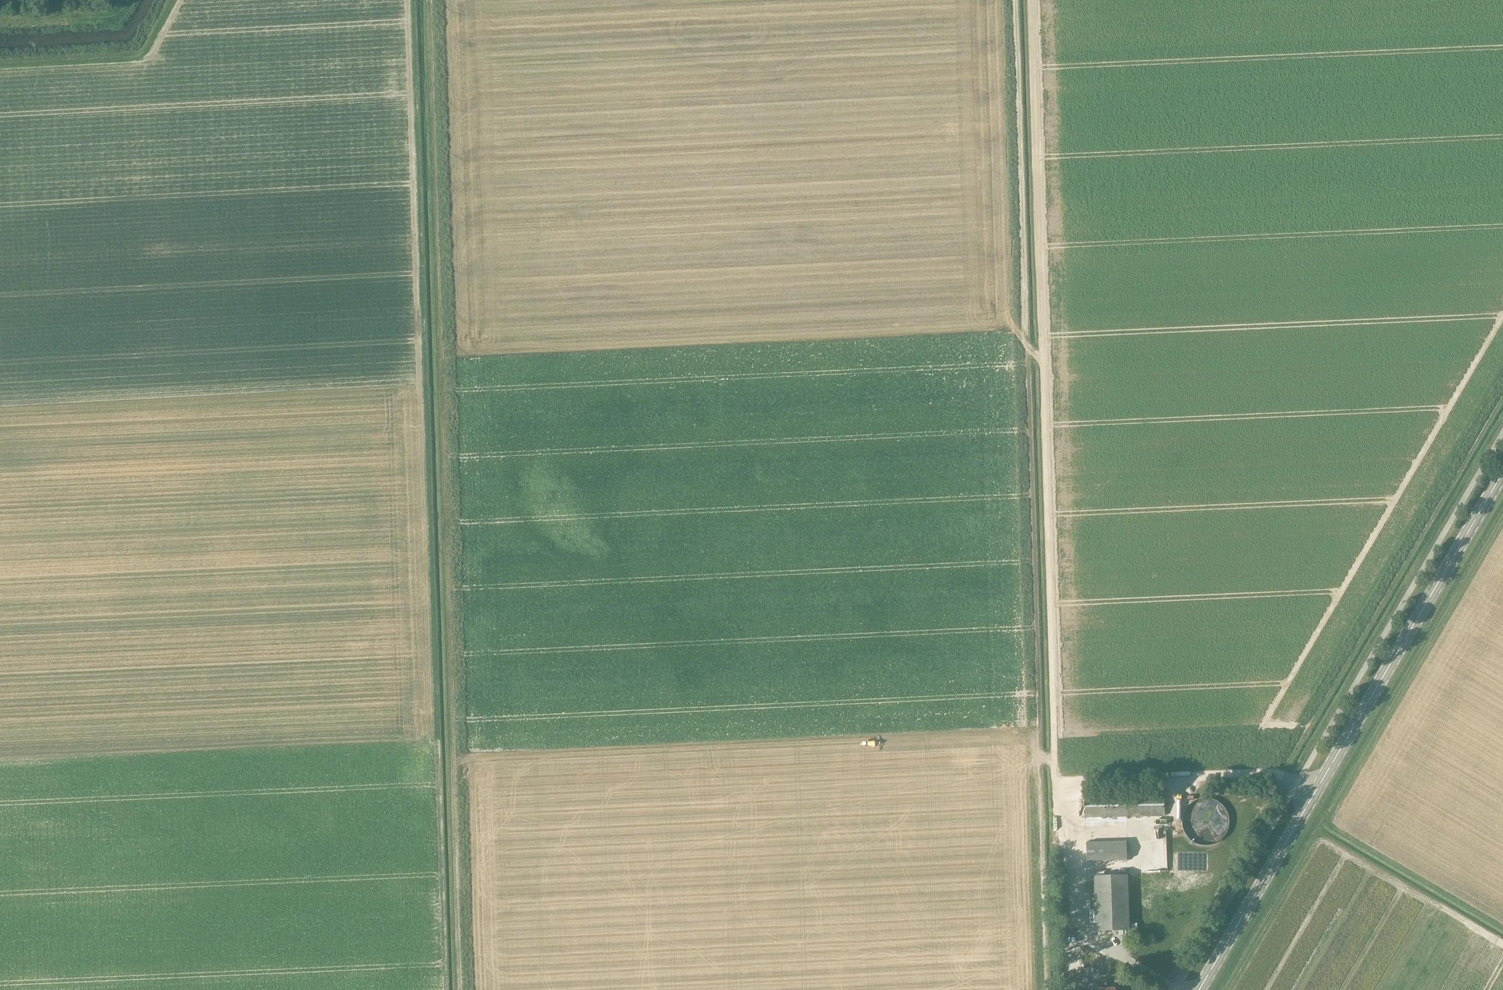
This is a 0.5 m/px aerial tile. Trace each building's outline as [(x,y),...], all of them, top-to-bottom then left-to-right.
[(1085,818),(1164,816),(1163,794),(1085,796),(1085,818)] [(1229,824),(1229,822),(1229,819),(1229,817),(1228,814),(1227,812),(1226,809),(1224,807),(1223,805),(1221,804),(1219,802),(1216,801),(1214,800),(1212,799),(1209,798),(1207,798),(1204,798),(1201,798),(1199,799),(1196,800),(1194,801),(1192,802),(1190,804),(1188,805),(1186,807),(1185,810),(1184,812),(1183,814),(1182,817),(1182,819),(1181,822),(1182,824),(1182,827),(1183,829),(1184,832),(1185,834),(1186,836),(1188,838),(1190,840),(1192,841),(1194,843),(1196,844),(1199,845),(1201,845),(1204,846),(1207,846),(1209,845),(1212,845),(1214,844),(1216,843),(1219,841),(1221,840),(1223,838),(1224,836),(1226,834),(1227,832),(1228,829),(1229,827),(1229,824)] [(1085,843),(1086,861),(1126,860),(1125,841),(1085,843)] [(1095,930),(1128,929),(1127,876),(1094,878),(1095,930)] [(1115,988),(1106,988),(1106,980),(1097,980),(1097,989),(1115,989),(1115,988)]
